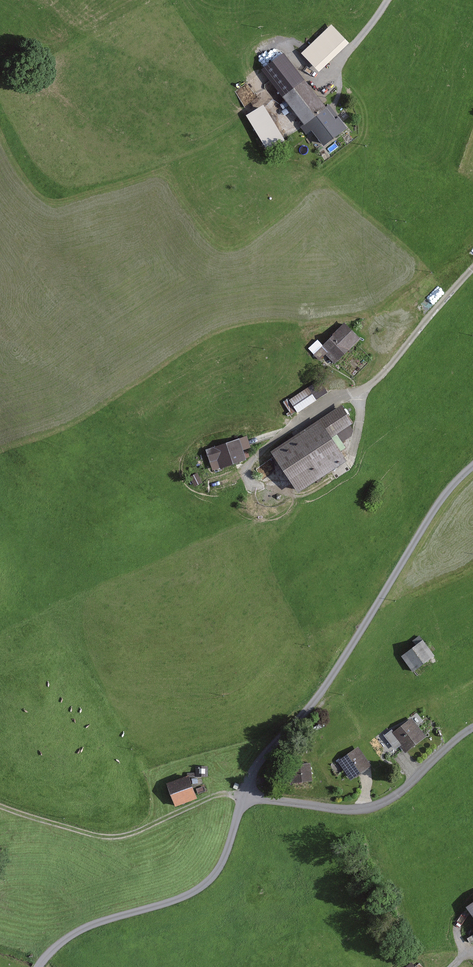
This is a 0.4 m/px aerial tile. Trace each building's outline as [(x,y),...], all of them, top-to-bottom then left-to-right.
[(335,26),(305,54),(323,73),(353,45),(335,26)] [(295,63),(267,86),(284,106),(292,100),(330,145),(350,129),(295,63)] [(269,107),(251,117),(271,152),(290,142),(269,107)] [(350,322),(326,347),(344,364),(368,340),(350,322)] [(313,387),(292,399),(301,415),(323,402),(313,387)] [(348,408),(278,453),(307,498),(360,464),(343,437),(360,426),(348,408)] [(253,439),(211,451),(216,470),(252,459),(250,452),(256,451),(253,439)] [(429,644),(410,657),(421,673),(440,660),(429,644)] [(415,719),(394,737),(408,753),(429,736),(415,719)] [(375,764),(362,745),(344,758),(357,776),(375,764)] [(316,760),(294,764),(297,782),(319,779),(316,760)] [(199,773),(176,782),(185,805),(208,796),(199,773)]
